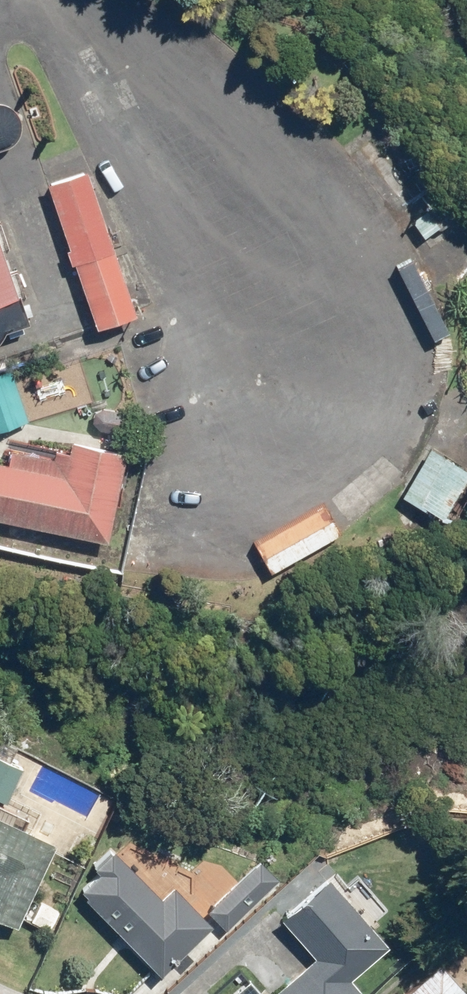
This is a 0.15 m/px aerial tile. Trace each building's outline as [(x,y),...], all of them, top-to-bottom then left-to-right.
[(141,312),(90,168),(49,182),(100,326),(141,312)] [(0,236),(0,331),(30,321),(0,236)] [(0,375),(0,430),(32,419),(15,370),(0,375)] [(115,543),(136,454),(77,441),(73,458),(0,441),(0,515),(115,543)] [(433,444),(405,492),(445,515),(466,477),(466,464),(433,444)] [(0,755),(0,796),(10,802),(27,771),(0,755)] [(29,813),(0,801),(0,913),(21,922),(58,835),(26,821),(29,813)] [(166,897),(116,842),(93,863),(101,871),(83,887),(160,971),(215,922),(180,884),(166,897)] [(282,875),(264,856),(211,907),(229,926),(282,875)] [(283,915),(317,953),(271,993),(362,993),(367,990),(354,976),(390,945),(373,926),(380,920),(334,869),(283,915)] [(62,909),(41,899),(32,919),(53,929),(62,909)] [(444,956),(402,993),(464,993),(466,991),(466,982),(444,956)]
